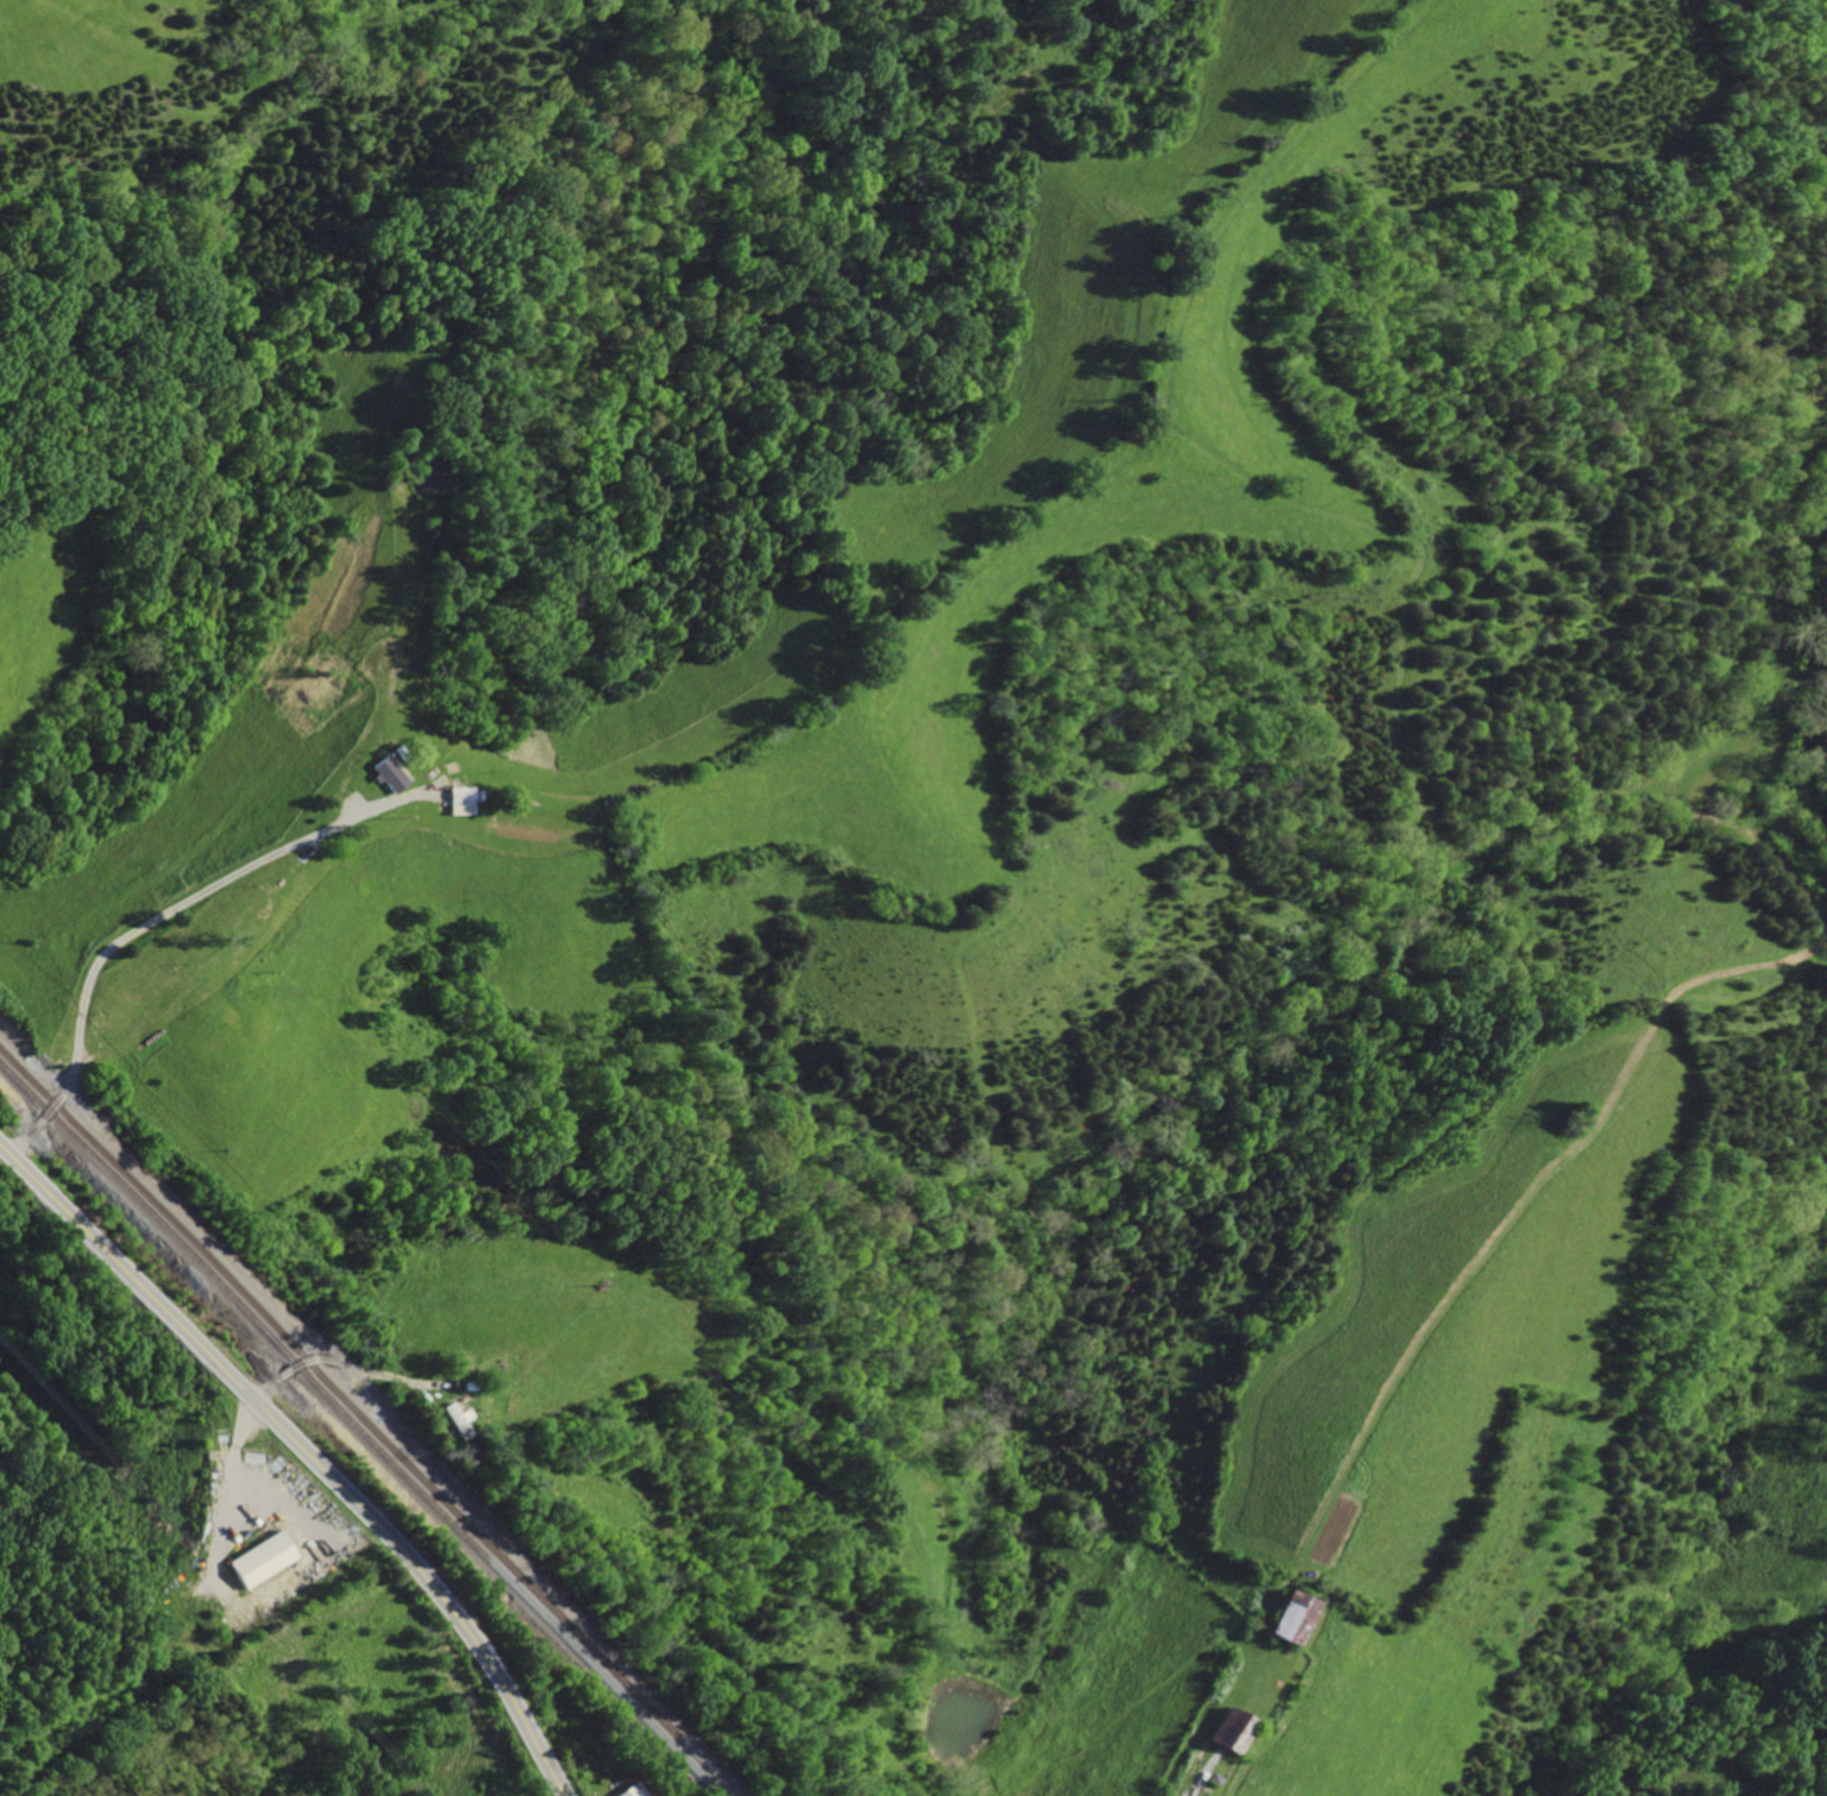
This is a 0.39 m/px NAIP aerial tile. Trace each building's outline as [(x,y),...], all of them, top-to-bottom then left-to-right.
[(406,783),(382,754),(367,766),(375,776),(390,795),(406,783)] [(445,814),(470,814),(470,786),(445,787),(445,814)] [(466,1416),(457,1398),(438,1406),(454,1441),(467,1435),(460,1419),(466,1416)] [(226,1563),(243,1593),(300,1559),(282,1530),(226,1563)] [(1309,1603),(1281,1589),(1259,1634),(1288,1647),(1309,1603)] [(1227,1755),(1247,1723),(1223,1708),(1203,1740),(1227,1755)] [(631,1781),(609,1795),(641,1795),(631,1781)]
